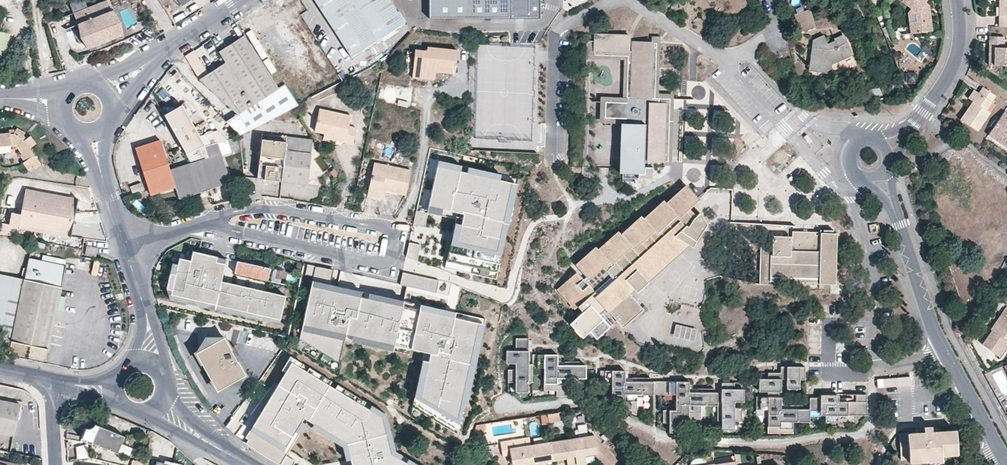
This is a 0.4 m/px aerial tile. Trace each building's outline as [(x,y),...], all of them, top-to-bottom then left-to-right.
[(73,13),(89,53),(126,39),(110,0),(105,0),(73,13)] [(115,1),(126,27),(135,24),(125,0),(118,0),(115,1)] [(351,57),(404,23),(389,0),(314,0),(351,57)] [(427,17),(536,17),(536,0),(427,0),(427,17)] [(910,10),(915,14),(918,35),(932,32),(929,7),(925,3),(927,0),(898,0),(910,10)] [(810,2),(794,7),(800,26),(815,22),(810,2)] [(910,10),(908,14),(911,36),(918,35),(915,14),(910,10)] [(272,27),(279,39),(255,54),(274,84),(285,77),(277,65),(286,60),(290,66),(308,55),(295,34),(294,35),(286,24),(284,20),(272,27)] [(835,34),(828,36),(824,29),(813,34),(808,62),(828,66),(829,56),(851,46),(844,31),(835,34)] [(625,114),(625,116),(628,118),(626,174),(632,173),(651,174),(651,156),(655,157),(655,159),(661,159),(668,159),(669,123),(669,103),(658,102),(658,97),(658,86),(659,41),(655,41),(634,41),(634,50),(629,50),(630,33),(596,33),(596,38),(587,38),(587,43),(595,42),(595,57),(626,58),(628,58),(628,99),(628,105),(626,107),(625,109),(625,112),(625,114)] [(676,97),(676,92),(662,91),(662,74),(663,34),(655,35),(655,41),(659,41),(658,86),(658,97),(674,97),(676,97)] [(220,52),(226,62),(252,104),(277,88),(274,84),(255,54),(244,36),(236,41),(220,52)] [(628,105),(628,99),(628,58),(626,58),(595,57),(595,42),(587,43),(586,62),(625,63),(625,109),(626,107),(628,105)] [(457,49),(427,46),(426,50),(415,49),(412,77),(424,79),(425,70),(435,71),(451,73),(453,60),(456,60),(457,49)] [(851,46),(829,56),(828,66),(830,66),(832,57),(852,49),(851,46)] [(993,66),(1004,66),(1006,66),(1006,49),(1003,49),(993,49),(993,66)] [(199,61),(193,64),(198,72),(203,69),(199,61)] [(205,76),(199,80),(235,114),(252,104),(226,62),(205,76)] [(435,71),(425,70),(424,79),(434,80),(435,71)] [(284,84),(277,88),(252,104),(264,122),(292,108),(297,105),(284,84)] [(989,113),(987,111),(994,100),(996,96),(983,87),(979,94),(974,91),(968,100),(973,103),(961,120),(977,132),(989,113)] [(672,134),(674,97),(658,97),(658,102),(669,103),(669,123),(668,159),(661,159),(661,165),(671,165),(672,134)] [(997,103),(994,100),(987,111),(989,113),(997,103)] [(164,114),(196,165),(209,161),(205,148),(210,144),(183,103),(164,114)] [(264,122),(252,104),(235,114),(225,121),(239,136),(264,122)] [(314,131),(324,133),(345,137),(344,142),(352,144),(356,128),(348,126),(350,116),(320,109),(314,131)] [(632,173),(626,174),(628,118),(625,116),(625,114),(625,112),(623,140),(623,170),(623,178),(632,178),(632,173)] [(1005,112),(989,135),(1006,148),(1006,114),(1005,112)] [(344,142),(345,137),(324,133),(322,140),(335,143),(336,140),(344,142)] [(17,135),(14,136),(13,134),(9,134),(9,137),(0,137),(0,152),(9,152),(9,148),(18,146),(22,152),(20,153),(24,160),(23,162),(28,170),(33,166),(35,168),(41,164),(31,148),(36,144),(30,137),(22,142),(17,135)] [(262,134),(261,148),(297,152),(299,138),(262,134)] [(297,152),(310,154),(312,140),(299,138),(297,152)] [(205,148),(209,161),(196,165),(170,173),(159,141),(135,149),(150,195),(175,187),(176,189),(179,188),(181,195),(199,189),(205,187),(228,180),(217,144),(205,148)] [(310,154),(297,152),(261,148),(256,179),(306,185),(310,154)] [(461,163),(437,158),(426,211),(442,215),(440,208),(463,213),(460,227),(453,226),(445,266),(496,277),(516,184),(499,181),(501,174),(468,167),(466,172),(460,171),(461,163)] [(374,164),(369,163),(363,195),(367,195),(374,164)] [(379,198),(381,190),(405,194),(410,172),(374,164),(367,195),(379,198)] [(129,185),(132,193),(143,189),(140,182),(129,185)] [(643,217),(622,235),(620,233),(600,250),(597,247),(576,265),(589,280),(586,282),(577,272),(558,289),(576,308),(595,292),(598,295),(596,298),(606,310),(608,310),(624,327),(645,309),(628,290),(633,286),(639,292),(654,279),(643,267),(678,234),(689,247),(692,250),(707,226),(703,214),(702,214),(698,218),(690,210),(695,206),(700,202),(688,187),(668,204),(666,202),(645,220),(643,217)] [(26,191),(19,227),(70,237),(77,200),(26,191)] [(695,206),(690,210),(698,218),(702,214),(695,206)] [(424,226),(426,212),(416,210),(413,224),(424,226)] [(836,285),(837,235),(819,235),(819,233),(793,232),(793,237),(792,251),(820,252),(819,285),(836,285)] [(643,267),(654,279),(689,247),(678,234),(643,267)] [(760,284),(819,285),(820,252),(792,251),(793,237),(762,236),(760,284)] [(409,242),(406,257),(417,259),(420,244),(409,242)] [(87,247),(85,255),(96,257),(97,249),(87,247)] [(225,308),(230,285),(218,282),(223,260),(193,253),(191,261),(180,258),(179,264),(171,262),(165,288),(170,289),(169,295),(225,308)] [(29,258),(24,280),(15,326),(11,342),(49,349),(67,266),(29,258)] [(93,260),(91,274),(97,275),(99,261),(93,260)] [(230,285),(225,308),(277,320),(286,285),(233,272),(230,285)] [(402,272),(399,286),(435,293),(438,280),(402,272)] [(0,275),(0,339),(11,342),(15,326),(24,280),(0,275)] [(310,280),(298,339),(337,364),(342,339),(430,354),(429,363),(423,362),(414,404),(457,433),(484,320),(310,280)] [(603,317),(606,310),(596,298),(586,307),(590,313),(579,322),(590,333),(596,328),(603,336),(612,327),(603,317)] [(1006,316),(1001,313),(990,328),(992,329),(983,343),(990,348),(1000,355),(1006,345),(1006,315),(1006,316)] [(680,321),(675,336),(696,343),(700,328),(680,321)] [(225,353),(229,351),(221,338),(194,355),(198,362),(200,360),(203,365),(201,366),(210,381),(212,380),(214,384),(212,385),(217,392),(244,375),(236,361),(232,364),(225,353)] [(534,384),(534,368),(544,368),(544,391),(557,391),(557,397),(570,397),(570,379),(586,379),(586,366),(558,366),(558,355),(533,355),(533,365),(529,365),(529,339),(516,339),(516,351),(506,351),(506,364),(515,364),(515,369),(508,369),(508,383),(514,383),(514,393),(531,393),(531,384),(534,384)] [(396,450),(386,413),(290,359),(243,440),(284,464),(294,464),(296,461),(289,454),(307,424),(347,444),(349,464),(420,464),(396,450)] [(769,380),(760,380),(760,392),(768,392),(768,398),(757,398),(757,415),(769,415),(768,434),(794,434),(794,423),(811,423),(811,412),(821,412),(821,417),(826,417),(826,424),(839,424),(839,416),(868,416),(868,394),(836,394),(836,396),(821,395),(821,398),(810,398),(810,410),(782,410),(782,398),(777,398),(777,393),(782,393),(782,380),(787,380),(787,390),(800,390),(801,380),(805,380),(805,367),(781,367),(781,373),(769,373),(769,380)] [(672,396),(676,396),(676,411),(663,410),(663,423),(670,424),(670,433),(689,434),(689,424),(701,424),(701,406),(718,406),(718,394),(690,393),(690,382),(626,382),(626,371),(600,371),(600,376),(605,376),(605,379),(612,386),(612,401),(622,401),(622,413),(638,413),(638,396),(664,396),(664,400),(672,400),(672,396)] [(910,386),(910,377),(877,378),(877,388),(910,386)] [(742,408),(736,408),(736,403),(745,403),(745,389),(735,389),(735,384),(722,383),(722,403),(719,403),(718,420),(723,420),(723,429),(734,430),(734,420),(742,421),(742,408)] [(19,405),(0,401),(0,433),(13,436),(19,405)] [(559,422),(558,413),(547,415),(548,424),(559,422)] [(584,413),(575,416),(577,423),(586,421),(584,413)] [(84,427),(80,438),(115,453),(122,436),(94,424),(90,427),(88,427),(84,427)] [(487,430),(486,424),(475,425),(474,433),(476,435),(485,434),(485,431),(487,430)] [(911,460),(911,464),(944,462),(944,457),(960,456),(958,431),(934,432),(934,427),(925,428),(925,433),(900,434),(901,461),(911,460)] [(10,437),(0,435),(0,443),(8,445),(10,437)] [(583,454),(596,452),(593,436),(572,439),(576,464),(585,464),(583,454)] [(554,459),(566,457),(567,464),(576,464),(572,439),(551,443),(554,459)] [(510,454),(509,450),(508,441),(501,441),(502,455),(510,454)] [(551,443),(530,446),(533,464),(542,464),(541,461),(554,459),(551,443)] [(75,445),(76,459),(87,458),(86,444),(75,445)] [(530,446),(509,450),(510,454),(512,464),(513,464),(524,463),(524,464),(533,464),(530,446)]
